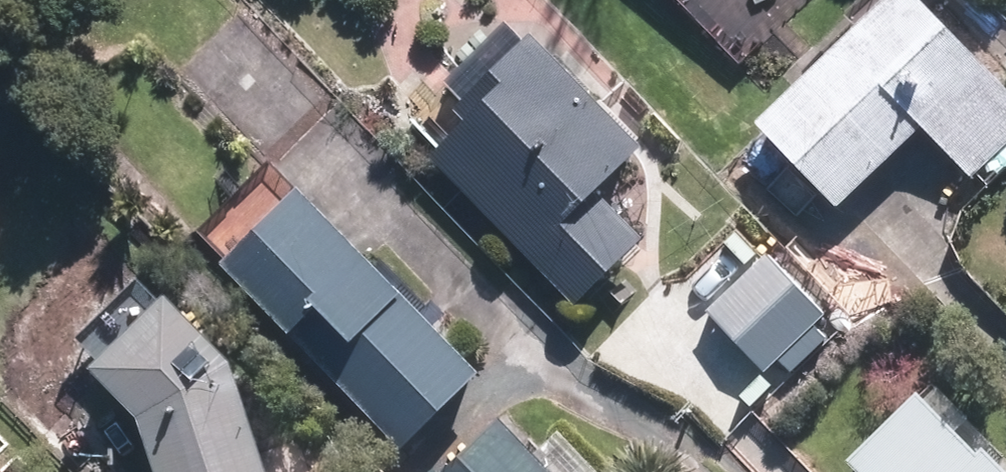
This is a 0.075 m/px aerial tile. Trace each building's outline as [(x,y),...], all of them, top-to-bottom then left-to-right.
[(745,132),(829,216),(910,135),(967,180),(1005,141),(1005,109),(896,0),(878,0),(745,132)] [(249,14),(194,66),(275,152),(331,99),(249,14)] [(503,122),(461,162),(588,295),(648,237),(606,193),(653,149),(553,45),(488,107),(503,122)] [(320,195),(246,264),(415,440),(488,370),(320,195)] [(762,264),(709,312),(757,366),(811,318),(762,264)] [(255,364),(191,301),(123,371),(171,417),(187,471),(288,471),(255,364)] [(847,471),(848,471),(978,471),(912,406),(847,471)] [(453,471),(554,471),(505,422),(453,471)]
